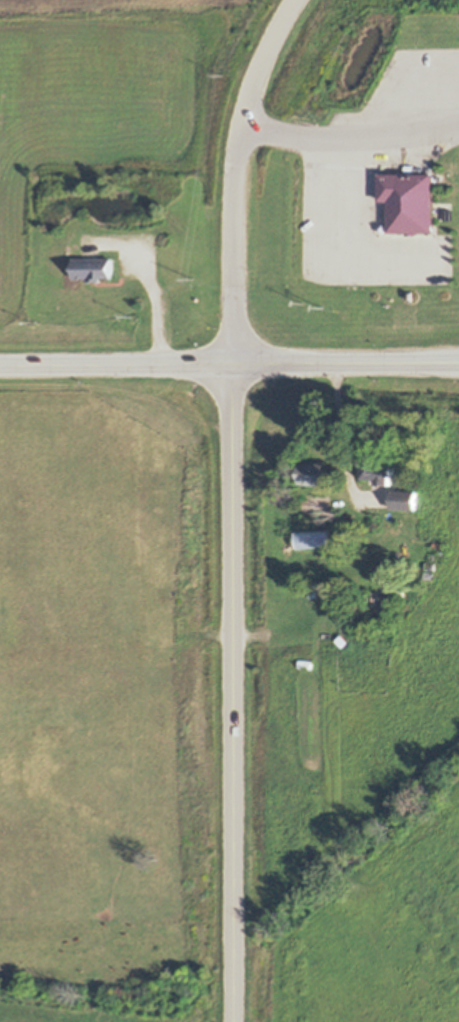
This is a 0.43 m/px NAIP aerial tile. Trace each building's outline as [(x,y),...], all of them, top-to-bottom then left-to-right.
[(384,176),(436,176),(436,203),(436,234),(419,234),(419,237),(411,237),(411,234),(395,234),(395,202),(385,202),(384,176)] [(447,211),(455,211),(455,223),(447,223),(447,211)] [(75,255),(113,256),(114,279),(114,280),(75,279),(75,255)] [(379,479),(366,479),(367,466),(363,466),(364,452),(385,454),(384,464),(398,465),(397,476),(394,476),(393,484),(386,483),(379,483),(379,479)] [(329,463),(328,485),(304,484),(306,461),(329,463)] [(418,492),(417,509),(395,508),(395,491),(418,492)] [(295,531),(331,529),(332,547),(297,549),(295,531)] [(424,569),(430,571),(427,579),(421,577),(424,569)] [(344,634),(351,641),(345,647),(338,640),(344,634)] [(313,660),(313,668),(300,668),(300,659),(313,660)]
